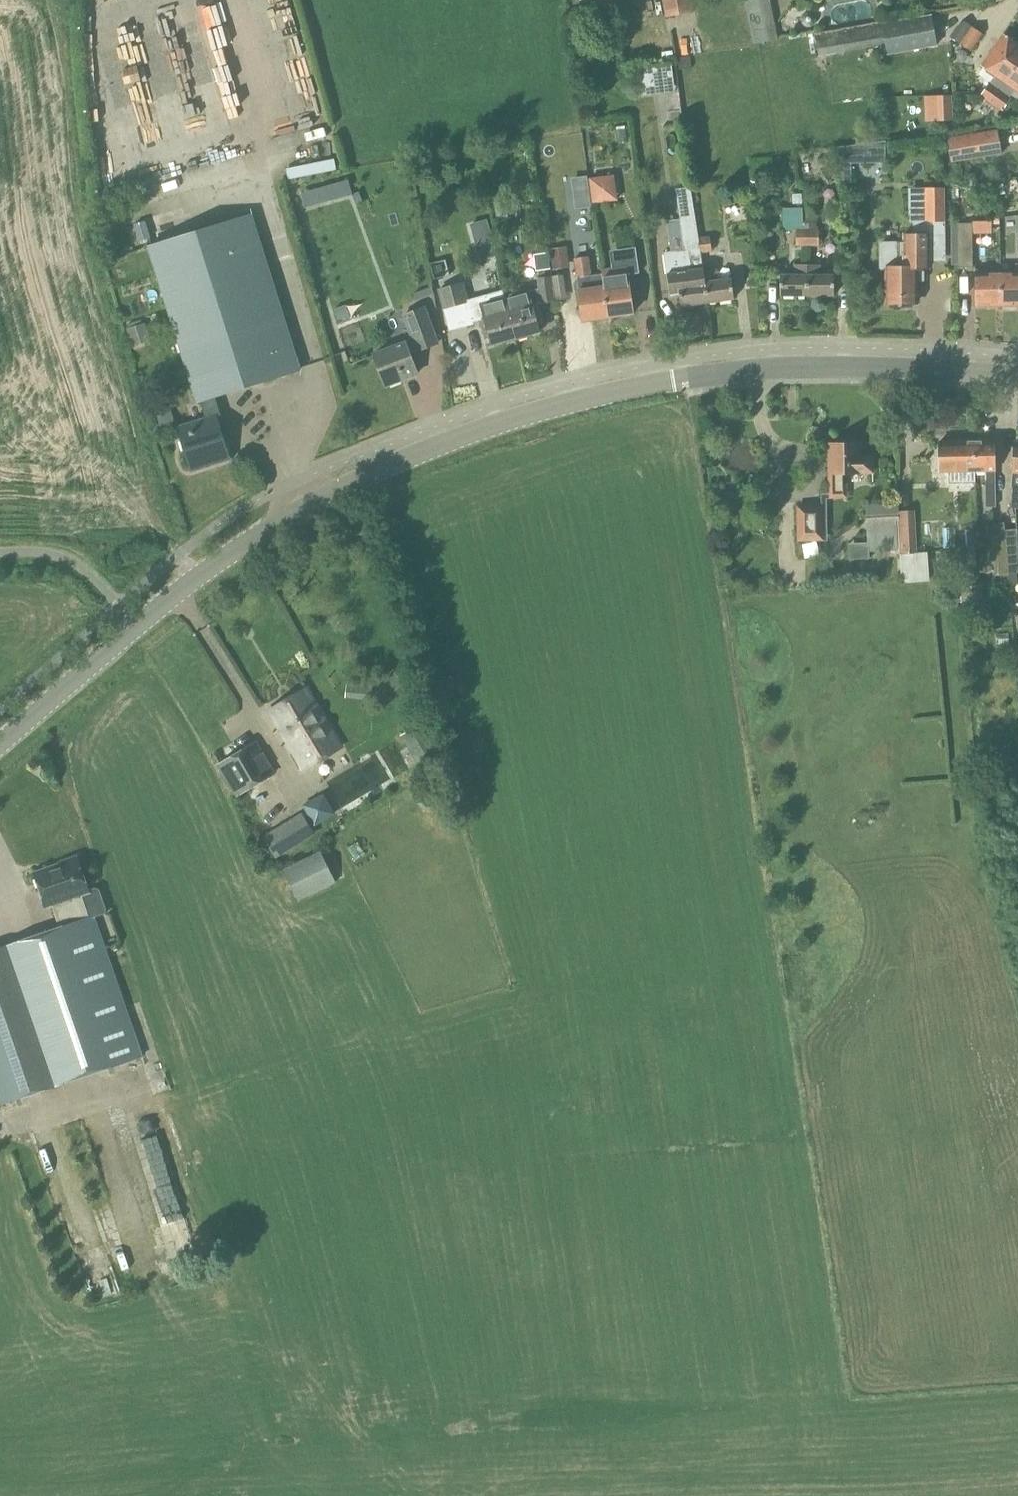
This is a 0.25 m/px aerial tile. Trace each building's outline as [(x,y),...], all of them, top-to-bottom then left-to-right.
[(612,0),(597,0),(598,9),(613,6),(612,0)] [(665,18),(693,12),(691,0),(662,0),(665,18)] [(755,43),(778,39),(771,0),(748,0),(755,43)] [(819,56),(884,44),(886,54),(937,45),(931,17),(881,25),(815,36),(819,56)] [(972,27),(960,45),(971,52),(983,34),(972,27)] [(981,96),(991,103),(1017,64),(1017,48),(1004,38),(984,66),(997,75),(991,85),(989,84),(981,96)] [(679,59),(679,70),(695,69),(694,58),(679,59)] [(671,63),(640,67),(641,83),(673,79),(671,63)] [(991,103),(1003,111),(1011,100),(1009,98),(1016,88),(1017,90),(1017,64),(991,103)] [(952,95),(932,96),(933,122),(947,121),(954,121),(952,97),(952,95)] [(951,163),(1002,154),(997,128),(947,137),(951,163)] [(885,141),(839,147),(841,163),(852,163),(885,163),(885,141)] [(614,175),(590,178),(593,204),(617,201),(614,175)] [(349,178),(340,181),(344,196),(353,193),(349,178)] [(692,188),(676,190),(685,251),(667,253),(670,273),(667,274),(670,294),(679,292),(681,306),(702,303),(702,304),(709,303),(704,272),(701,252),(699,238),(692,188)] [(916,302),(916,279),(922,279),(922,257),(944,256),(942,188),(925,189),(926,220),(920,220),(920,235),(903,235),(903,244),(880,244),(881,269),(887,269),(888,304),(892,304),(895,307),(899,307),(903,304),(906,304),(906,302),(916,302)] [(577,207),(590,205),(589,193),(575,195),(577,207)] [(807,202),(807,214),(807,229),(807,245),(818,245),(818,229),(817,229),(817,217),(818,217),(818,202),(807,202)] [(784,231),(796,231),(796,245),(807,245),(807,229),(804,229),(803,207),(783,208),(784,231)] [(148,247),(197,402),(200,400),(215,396),(301,370),(252,214),(148,247)] [(973,224),(958,224),(958,268),(975,267),(975,234),(992,234),(992,226),(1000,226),(999,221),(973,221),(973,224)] [(701,252),(711,250),(709,236),(699,238),(701,252)] [(551,250),(555,271),(572,267),(569,248),(551,250)] [(609,317),(605,287),(603,277),(603,274),(591,275),(589,256),(574,258),(579,290),(578,291),(582,321),(609,317)] [(603,277),(605,287),(609,317),(634,313),(629,283),(628,271),(626,262),(611,264),(613,276),(603,277)] [(807,296),(807,265),(795,265),(795,275),(780,275),(780,296),(807,296)] [(807,265),(807,296),(834,296),(834,275),(820,275),(819,265),(807,265)] [(1001,305),(1005,305),(1007,307),(1011,307),(1013,306),(1017,306),(1017,265),(1016,265),(1017,273),(1001,273),(1001,305)] [(715,271),(704,272),(709,303),(734,299),(731,279),(717,281),(715,271)] [(1001,305),(1001,273),(975,274),(976,303),(985,303),(985,305),(989,305),(991,307),(996,307),(998,305),(1001,305)] [(539,288),(505,298),(508,309),(513,340),(540,333),(537,322),(541,320),(537,304),(554,301),(550,277),(538,278),(539,288)] [(462,281),(439,288),(450,328),(463,324),(479,320),(484,336),(489,334),(492,346),(513,340),(508,309),(505,298),(501,299),(499,292),(468,301),(462,281)] [(413,339),(374,354),(386,387),(418,374),(410,353),(416,350),(416,351),(437,343),(424,308),(404,316),(413,339)] [(207,465),(229,458),(221,433),(226,431),(215,396),(200,400),(206,419),(178,428),(190,466),(206,462),(207,465)] [(963,442),(940,442),(940,472),(951,472),(951,480),(962,480),(962,472),(976,472),(976,442),(973,442),(972,440),(964,440),(963,442)] [(976,442),(976,472),(987,471),(987,481),(986,481),(987,507),(997,507),(995,441),(987,441),(986,440),(979,440),(978,442),(976,442)] [(844,494),(843,474),(858,474),(874,473),(874,456),(858,457),(857,445),(860,445),(860,444),(855,444),(855,441),(843,441),(843,444),(830,444),(830,445),(833,445),(834,462),(831,462),(832,494),(844,494)] [(896,550),(893,519),(896,519),(895,503),(864,505),(868,552),(896,550)] [(800,541),(824,540),(823,507),(799,507),(800,541)] [(997,596),(1010,595),(1009,574),(1006,531),(1005,523),(992,524),(997,596)] [(1006,531),(1009,574),(1017,574),(1017,543),(1017,530),(1009,531),(1006,531)] [(916,535),(900,535),(901,553),(917,553),(916,535)] [(961,545),(963,582),(976,581),(974,544),(961,545)] [(983,585),(961,587),(963,613),(985,612),(983,585)] [(307,688),(269,711),(304,769),(342,746),(307,688)] [(422,722),(401,735),(408,746),(429,733),(422,722)] [(275,773),(256,742),(217,765),(236,797),(275,773)] [(336,815),(324,792),(302,804),(314,827),(336,815)] [(302,812),(261,837),(275,859),(316,835),(302,812)] [(283,869),(298,900),(335,881),(320,851),(283,869)] [(0,947),(0,1095),(3,1104),(30,1095),(142,1056),(95,917),(104,913),(106,910),(99,890),(96,888),(89,891),(77,856),(60,862),(61,864),(35,873),(47,907),(52,905),(60,927),(0,947)]
